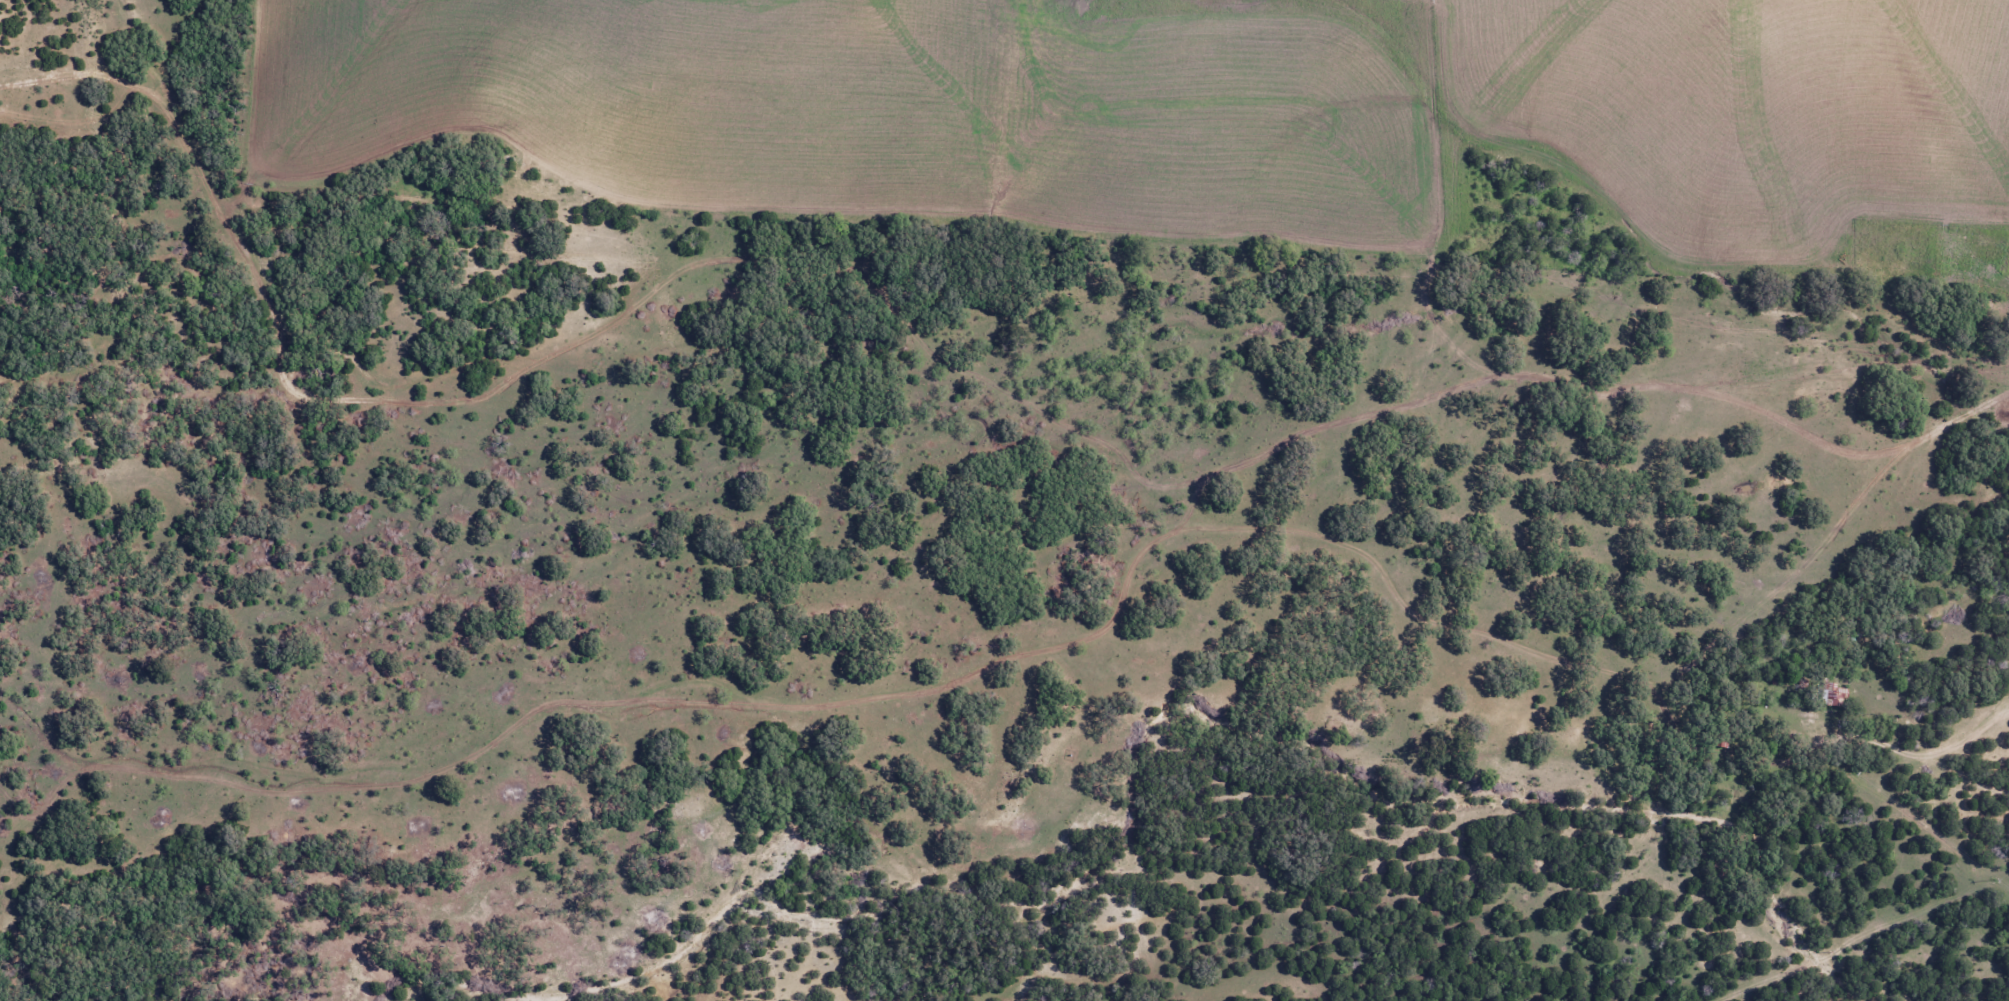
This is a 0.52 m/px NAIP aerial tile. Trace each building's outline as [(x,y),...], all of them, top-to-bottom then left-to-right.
[(1843,705),(1843,687),(1826,687),(1826,705),(1843,705)]
